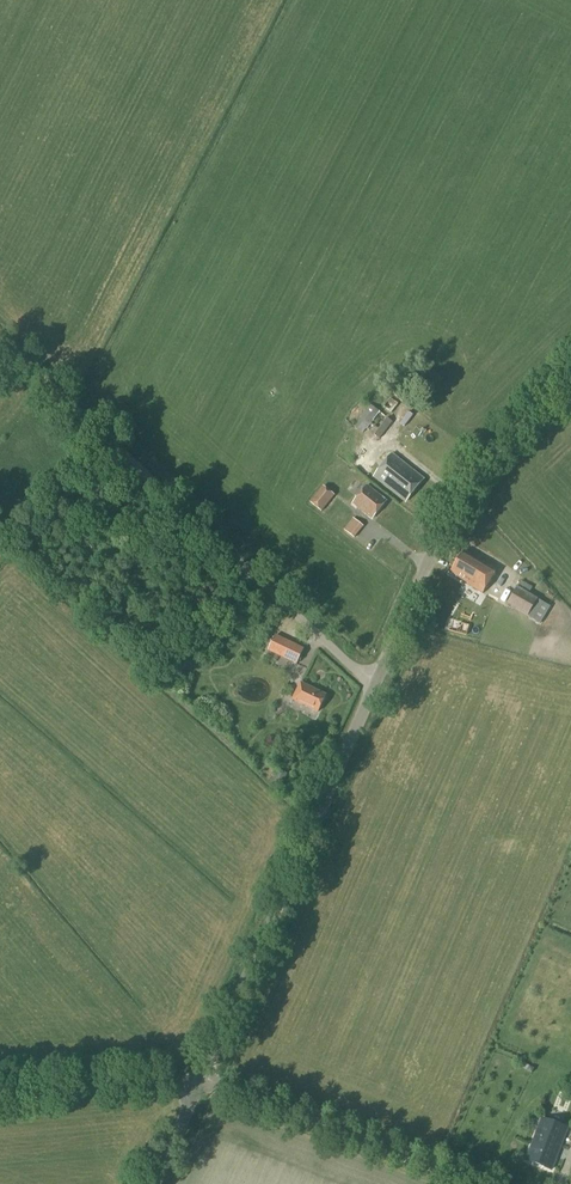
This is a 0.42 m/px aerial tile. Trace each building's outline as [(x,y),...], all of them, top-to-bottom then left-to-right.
[(383,407),(391,413),(398,405),(390,398),(383,407)] [(366,430),(379,439),(392,423),(369,405),(353,426),(363,433),(366,430)] [(374,477),(406,502),(424,480),(392,454),(374,477)] [(310,503),(322,513),(335,495),(323,486),(310,503)] [(353,503),(372,518),(385,501),(367,486),(353,503)] [(353,518),(344,530),(355,539),(365,527),(353,518)] [(467,584),(483,594),(497,570),(483,562),(483,563),(464,551),(451,573),(468,583),(467,584)] [(523,613),(540,624),(550,608),(528,594),(532,588),(521,581),(507,604),(515,609),(512,614),(520,618),(523,613)] [(227,617),(237,626),(245,617),(235,608),(227,617)] [(276,636),(269,651),(295,663),(302,648),(276,636)] [(182,666),(189,672),(198,663),(190,656),(182,666)] [(293,700),(318,712),(326,696),(301,684),(293,700)] [(274,784),(281,787),(287,775),(280,772),(274,784)] [(526,1160),(551,1170),(568,1129),(542,1119),(526,1160)]
